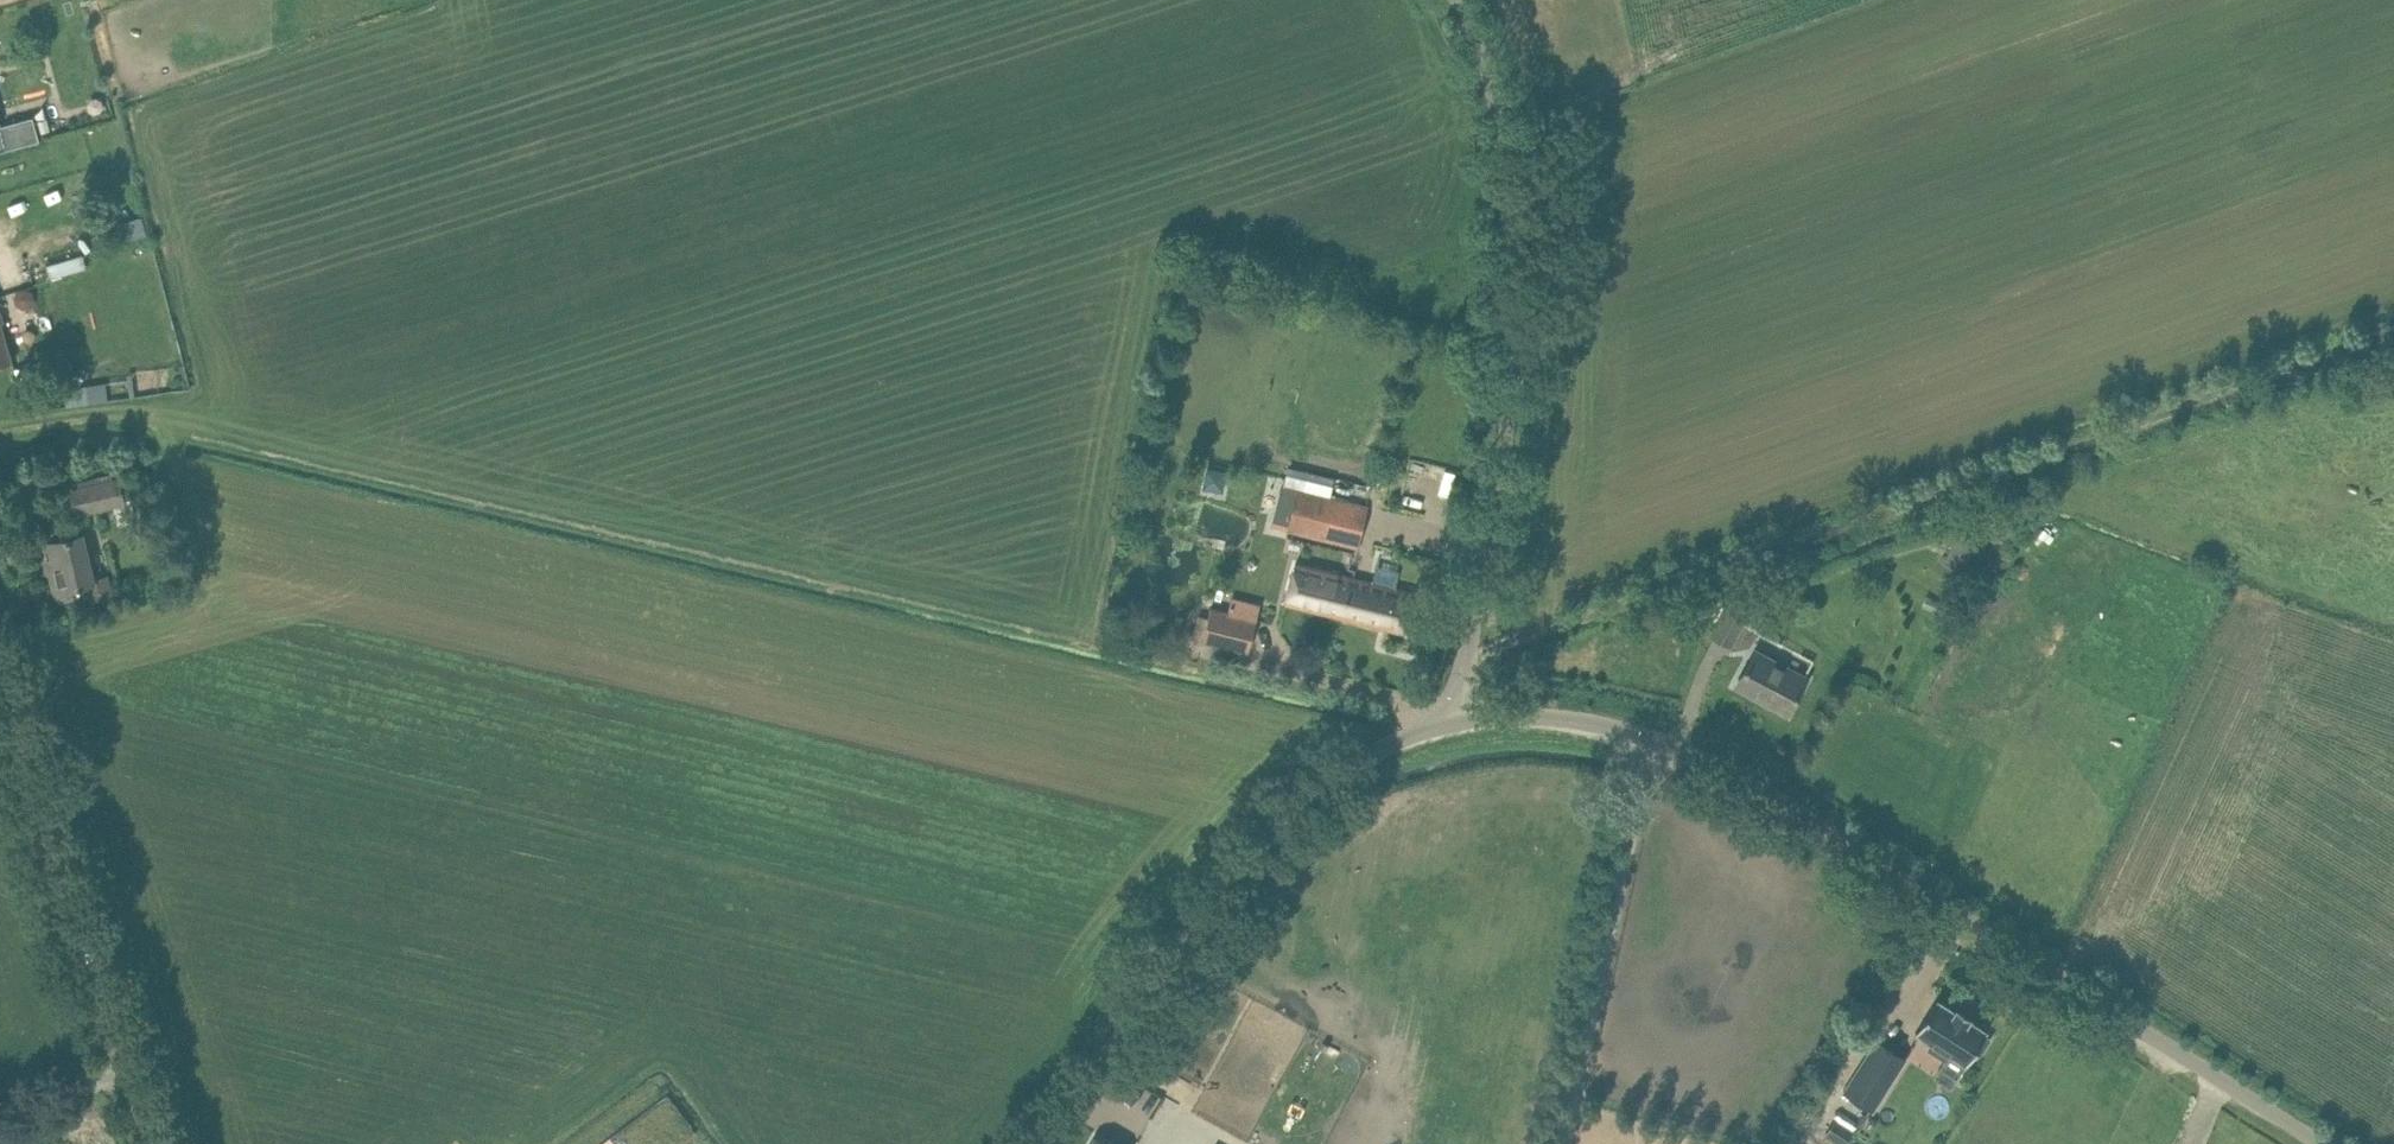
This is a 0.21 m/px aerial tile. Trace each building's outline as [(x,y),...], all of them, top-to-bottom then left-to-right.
[(33,116),(2,125),(8,148),(39,140),(33,116)] [(40,242),(70,237),(68,227),(38,232),(40,242)] [(51,279),(88,265),(82,250),(45,265),(51,279)] [(13,361),(0,318),(0,365),(13,361)] [(1220,490),(1225,470),(1208,466),(1203,485),(1220,490)] [(120,476),(113,478),(111,472),(94,476),(96,483),(68,489),(75,515),(114,505),(120,528),(138,523),(132,498),(126,499),(120,476)] [(1280,485),(1270,524),(1287,529),(1356,546),(1366,506),(1343,501),(1310,492),(1298,489),(1297,489),(1280,485)] [(49,572),(57,601),(80,595),(83,605),(115,597),(109,573),(94,577),(83,534),(48,542),(55,570),(49,572)] [(1388,585),(1388,587),(1377,584),(1377,583),(1302,567),(1293,565),(1284,604),(1294,607),(1365,623),(1366,621),(1380,624),(1380,626),(1403,631),(1412,591),(1388,585)] [(1731,599),(1712,634),(1730,644),(1749,608),(1731,599)] [(1203,640),(1249,651),(1257,619),(1211,608),(1203,640)] [(1766,700),(1787,711),(1805,678),(1755,651),(1739,680),(1768,696),(1766,700)] [(1950,1053),(1966,1063),(1975,1049),(1980,1052),(1989,1038),(1984,1035),(1987,1030),(1969,1019),(1971,1015),(1957,1006),(1955,1010),(1937,998),(1916,1031),(1932,1041),(1928,1048),(1946,1059),(1950,1053)] [(1843,1091),(1873,1110),(1907,1057),(1877,1038),(1843,1091)] [(698,1133),(671,1094),(599,1143),(682,1143),(698,1133)] [(1834,1118),(1825,1133),(1843,1143),(1852,1129),(1834,1118)]
